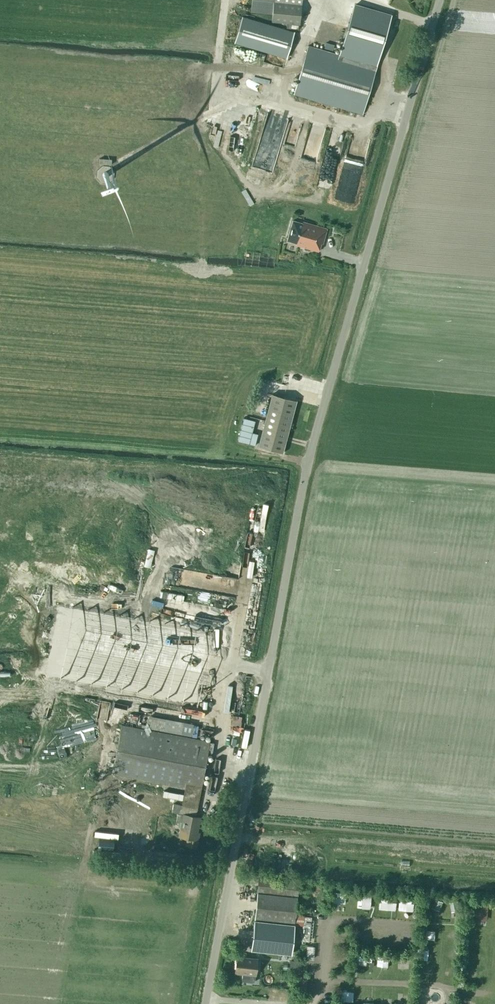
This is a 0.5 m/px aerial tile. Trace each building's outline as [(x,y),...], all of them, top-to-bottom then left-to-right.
[(272,14),(271,21),(299,24),(301,0),(252,0),(251,12),(272,14)] [(391,16),(356,5),(355,10),(351,22),(341,55),(308,45),(293,94),(362,114),(376,66),(376,65),(377,60),(378,60),(391,16)] [(351,22),(355,10),(335,5),(332,18),(351,22)] [(293,32),(242,16),(234,43),(286,58),(293,32)] [(302,221),(302,223),(292,220),(286,240),(296,243),(296,244),(318,251),(320,243),(322,243),(326,228),(302,221)] [(296,401),(271,394),(257,446),(282,452),(296,401)] [(243,417),(237,440),(254,445),(258,433),(252,432),(255,420),(243,417)] [(193,650),(194,642),(175,641),(176,630),(164,630),(163,649),(193,650)] [(199,655),(225,655),(225,640),(199,640),(199,655)] [(206,716),(212,676),(196,674),(186,673),(185,679),(164,676),(165,669),(157,668),(156,674),(144,672),(139,705),(206,716)] [(200,817),(195,816),(209,741),(180,735),(183,722),(138,713),(135,727),(121,724),(112,773),(185,787),(182,805),(179,804),(176,820),(181,821),(179,836),(188,838),(186,844),(196,846),(199,833),(197,833),(200,817)] [(294,874),(294,865),(275,864),(275,873),(294,874)] [(257,892),(254,918),(294,922),(297,897),(262,893),(262,892),(297,896),(298,881),(258,877),(257,892),(259,892),(259,893),(257,892)] [(359,908),(371,909),(372,895),(360,895),(359,908)] [(380,910),(396,910),(397,901),(380,901),(380,910)] [(399,902),(400,911),(414,911),(414,902),(399,902)] [(311,917),(303,916),(300,940),(308,941),(311,917)] [(254,923),(251,949),(291,953),(294,924),(254,920),(254,923)] [(237,957),(236,971),(242,972),(241,981),(254,982),(255,973),(256,959),(237,957)] [(301,962),(290,960),(289,973),(300,974),(301,962)]
